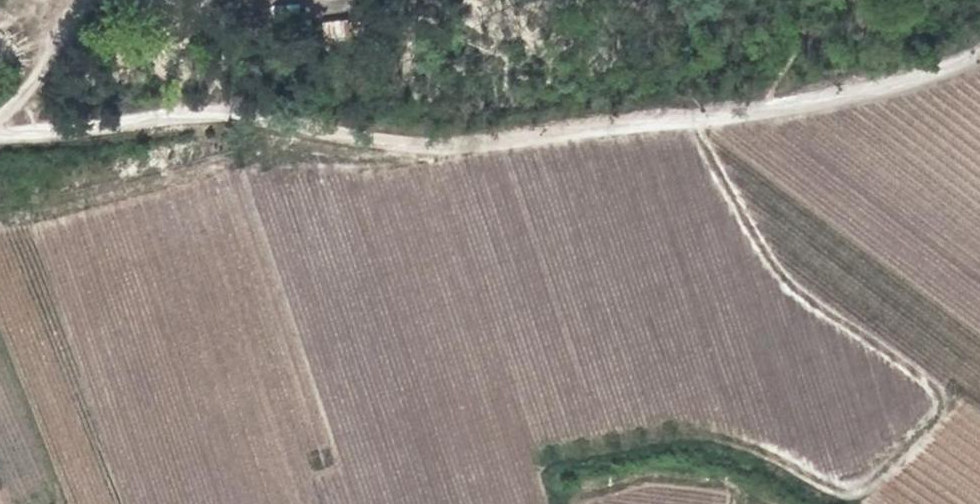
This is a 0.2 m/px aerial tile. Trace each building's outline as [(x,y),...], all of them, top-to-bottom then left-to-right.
[(323,40),(349,39),(349,19),(322,20),(323,40)]
